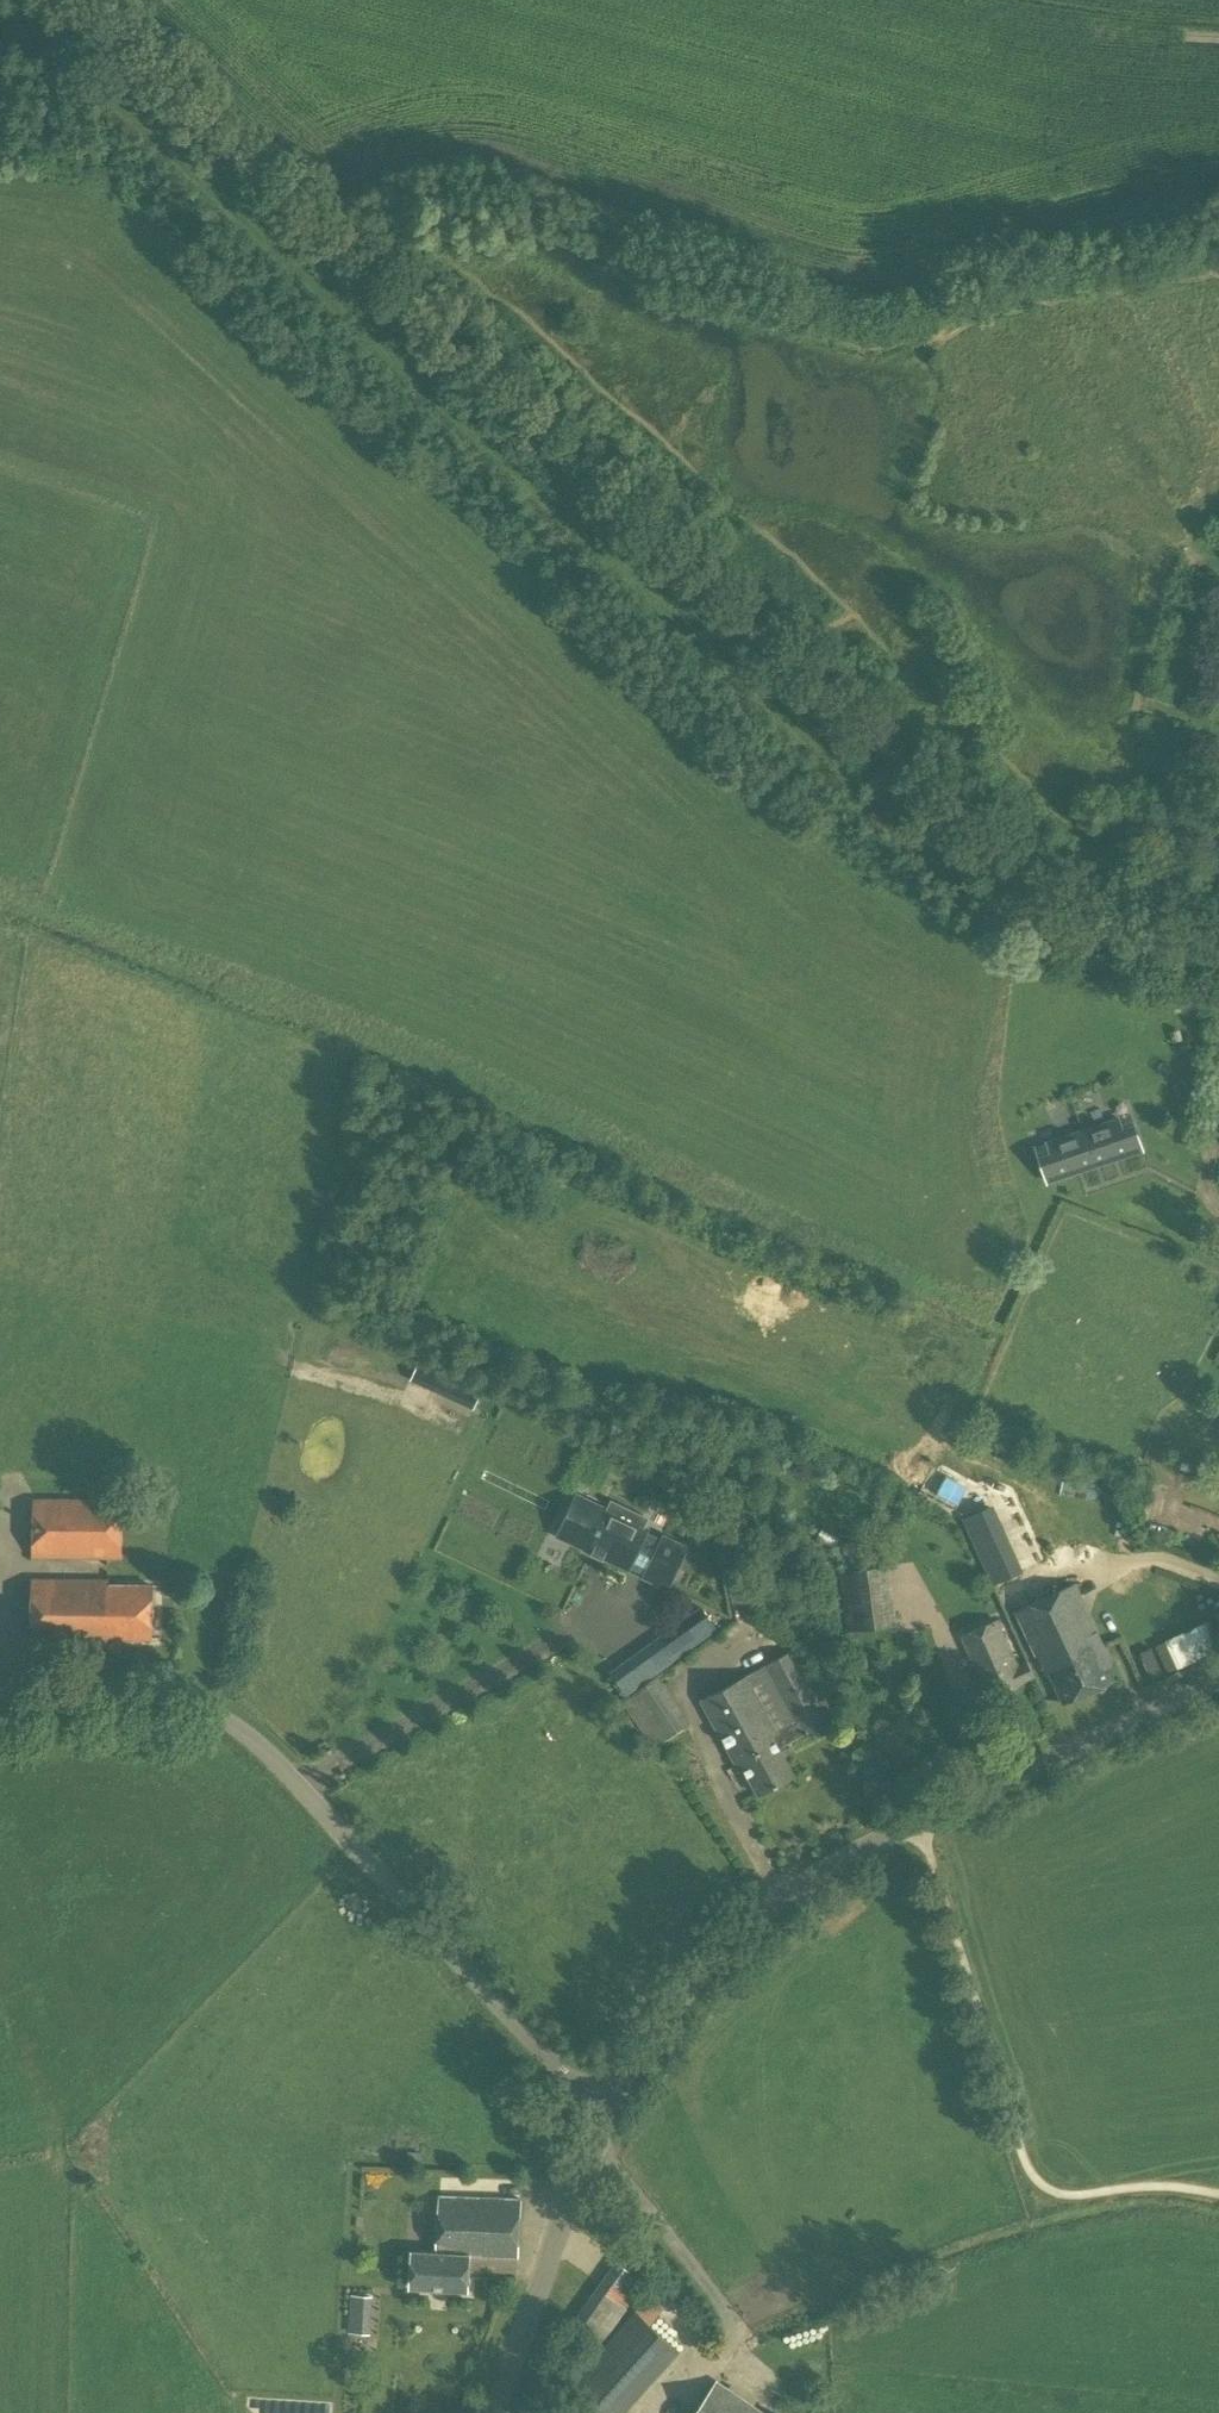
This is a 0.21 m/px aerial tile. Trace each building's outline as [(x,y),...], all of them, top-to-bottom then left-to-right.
[(1119,1117),(1083,1130),(1095,1168),(1143,1152),(1134,1125),(1123,1128),(1119,1117)] [(1049,1153),(1038,1156),(1047,1184),(1095,1168),(1083,1130),(1046,1142),(1049,1153)] [(578,1493),(556,1536),(629,1572),(631,1568),(644,1574),(641,1578),(667,1591),(689,1546),(663,1533),(661,1538),(649,1532),(651,1527),(646,1525),(649,1518),(611,1500),(607,1508),(578,1493)] [(119,1558),(120,1501),(33,1500),(32,1557),(119,1558)] [(1019,1570),(1018,1568),(991,1509),(964,1521),(992,1582),(996,1581),(1019,1570)] [(847,1632),(897,1625),(889,1564),(839,1571),(847,1632)] [(732,1604),(764,1598),(759,1568),(726,1574),(732,1604)] [(151,1638),(152,1585),(108,1584),(108,1579),(34,1578),(32,1640),(106,1642),(106,1637),(151,1638)] [(1027,1660),(1034,1677),(1045,1672),(1045,1673),(1049,1671),(1063,1703),(1113,1681),(1106,1666),(1110,1664),(1075,1585),(1016,1611),(1036,1656),(1027,1660)] [(1034,1677),(1027,1660),(1016,1665),(997,1621),(963,1636),(990,1696),(1034,1677)] [(1148,1673),(1218,1655),(1211,1626),(1141,1645),(1148,1673)] [(672,1661),(659,1642),(613,1675),(626,1694),(672,1661)] [(746,1676),(784,1745),(804,1734),(804,1735),(828,1722),(790,1653),(746,1676)] [(779,1748),(784,1745),(746,1676),(702,1700),(737,1765),(741,1763),(759,1796),(794,1777),(779,1748)] [(687,1724),(660,1677),(628,1699),(627,1698),(624,1701),(653,1748),(687,1724)] [(516,2257),(518,2201),(440,2198),(438,2253),(412,2252),(411,2287),(467,2290),(468,2255),(516,2257)] [(601,2345),(646,2282),(616,2261),(571,2323),(601,2345)] [(376,2293),(349,2293),(349,2331),(375,2332),(376,2293)] [(663,2370),(680,2352),(635,2310),(619,2329),(663,2370)] [(579,2373),(564,2391),(587,2412),(623,2412),(579,2373)] [(717,2382),(696,2412),(763,2412),(717,2382)]
